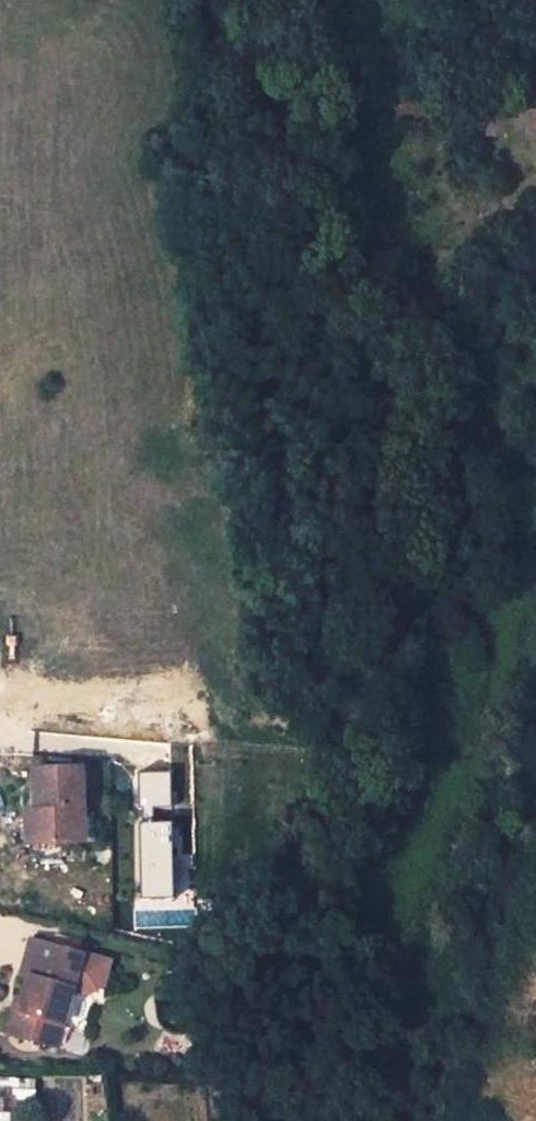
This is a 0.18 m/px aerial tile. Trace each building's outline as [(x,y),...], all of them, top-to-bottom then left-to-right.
[(38,811),(39,844),(85,842),(83,813),(81,768),(30,770),(32,811),(38,811)] [(23,812),(23,845),(39,844),(38,811),(32,811),(23,812)] [(83,813),(85,842),(96,841),(95,813),(83,813)] [(62,939),(59,948),(82,955),(85,945),(62,939)] [(27,977),(21,999),(18,1014),(11,1012),(6,1033),(46,1044),(52,1023),(62,1026),(72,990),(82,955),(59,948),(30,941),(20,975),(27,977)] [(109,962),(82,955),(72,990),(89,995),(102,987),(109,962)] [(15,998),(11,1012),(18,1014),(21,999),(15,998)] [(56,1047),(62,1026),(52,1023),(46,1044),(56,1047)] [(13,1081),(13,1077),(0,1077),(0,1087),(13,1087),(13,1081)] [(104,1096),(102,1080),(93,1079),(94,1096),(104,1096)] [(13,1087),(13,1098),(33,1098),(33,1081),(13,1081),(13,1087)] [(223,1099),(223,1084),(211,1084),(212,1099),(223,1099)]
